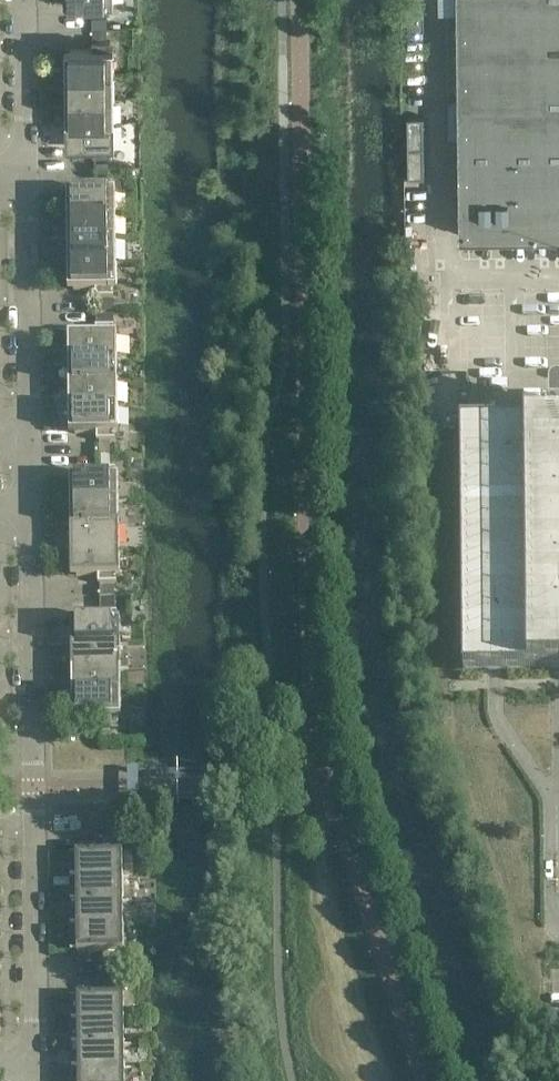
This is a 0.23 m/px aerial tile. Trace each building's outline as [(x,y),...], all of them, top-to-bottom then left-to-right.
[(113,0),(64,0),(64,5),(92,4),(92,12),(111,12),(111,4),(113,4),(113,0)] [(460,230),(460,234),(460,236),(558,235),(558,0),(458,0),(460,230)] [(425,29),(424,2),(402,3),(403,29),(425,29)] [(114,74),(114,49),(111,49),(111,41),(92,41),(92,49),(65,49),(65,74),(114,74)] [(114,98),(114,74),(65,74),(65,98),(114,98)] [(115,122),(114,98),(65,98),(66,122),(115,122)] [(424,116),(407,117),(408,177),(424,177),(424,116)] [(115,147),(115,122),(66,122),(66,148),(93,147),(93,155),(112,155),(112,147),(115,147)] [(116,217),(115,192),(112,192),(112,184),(94,184),(94,192),(66,192),(67,217),(116,217)] [(116,241),(116,217),(67,217),(67,241),(116,241)] [(116,265),(116,241),(67,241),(67,265),(116,265)] [(116,290),(116,265),(67,265),(68,290),(95,290),(95,298),(114,298),(113,290),(116,290)] [(117,360),(117,335),(114,335),(114,326),(95,327),(95,335),(68,335),(68,360),(117,360)] [(117,384),(117,360),(68,360),(57,360),(57,367),(68,367),(68,384),(117,384)] [(118,408),(117,384),(68,384),(69,401),(57,402),(58,408),(118,408)] [(461,428),(463,585),(463,673),(558,673),(558,404),(557,404),(556,404),(555,404),(554,405),(553,405),(553,406),(552,406),(551,407),(551,408),(550,409),(550,427),(547,427),(461,428)] [(118,433),(118,408),(58,408),(58,415),(69,415),(69,433),(96,433),(96,441),(115,441),(115,433),(118,433)] [(119,503),(118,477),(116,477),(115,469),(97,469),(97,478),(69,478),(70,503),(119,503)] [(119,526),(119,503),(70,503),(70,527),(119,526)] [(119,550),(119,526),(70,527),(70,551),(119,550)] [(119,576),(119,550),(70,551),(70,576),(98,576),(98,584),(117,584),(116,576),(119,576)] [(120,645),(120,620),(117,620),(117,612),(98,612),(98,620),(71,621),(71,646),(120,645)] [(120,669),(120,645),(71,646),(71,670),(120,669)] [(121,693),(120,669),(71,670),(72,694),(121,693)] [(121,718),(121,693),(72,694),(72,719),(99,719),(99,727),(118,727),(118,718),(121,718)] [(122,879),(122,854),(76,854),(76,855),(69,855),(70,871),(70,879),(122,879)] [(123,903),(122,879),(70,879),(70,888),(70,903),(123,903)] [(123,927),(123,903),(70,903),(70,919),(71,919),(71,927),(123,927)] [(123,952),(123,927),(71,927),(71,936),(70,936),(71,951),(77,951),(77,952),(123,952)] [(124,1022),(124,996),(77,997),(77,998),(71,998),(71,1014),(72,1014),(72,1022),(124,1022)] [(124,1046),(124,1022),(72,1022),(72,1031),(71,1031),(71,1046),(124,1046)] [(125,1069),(124,1046),(71,1046),(72,1062),(72,1061),(72,1070),(125,1069)] [(125,1069),(72,1070),(72,1078),(72,1080),(125,1080),(125,1069)]
